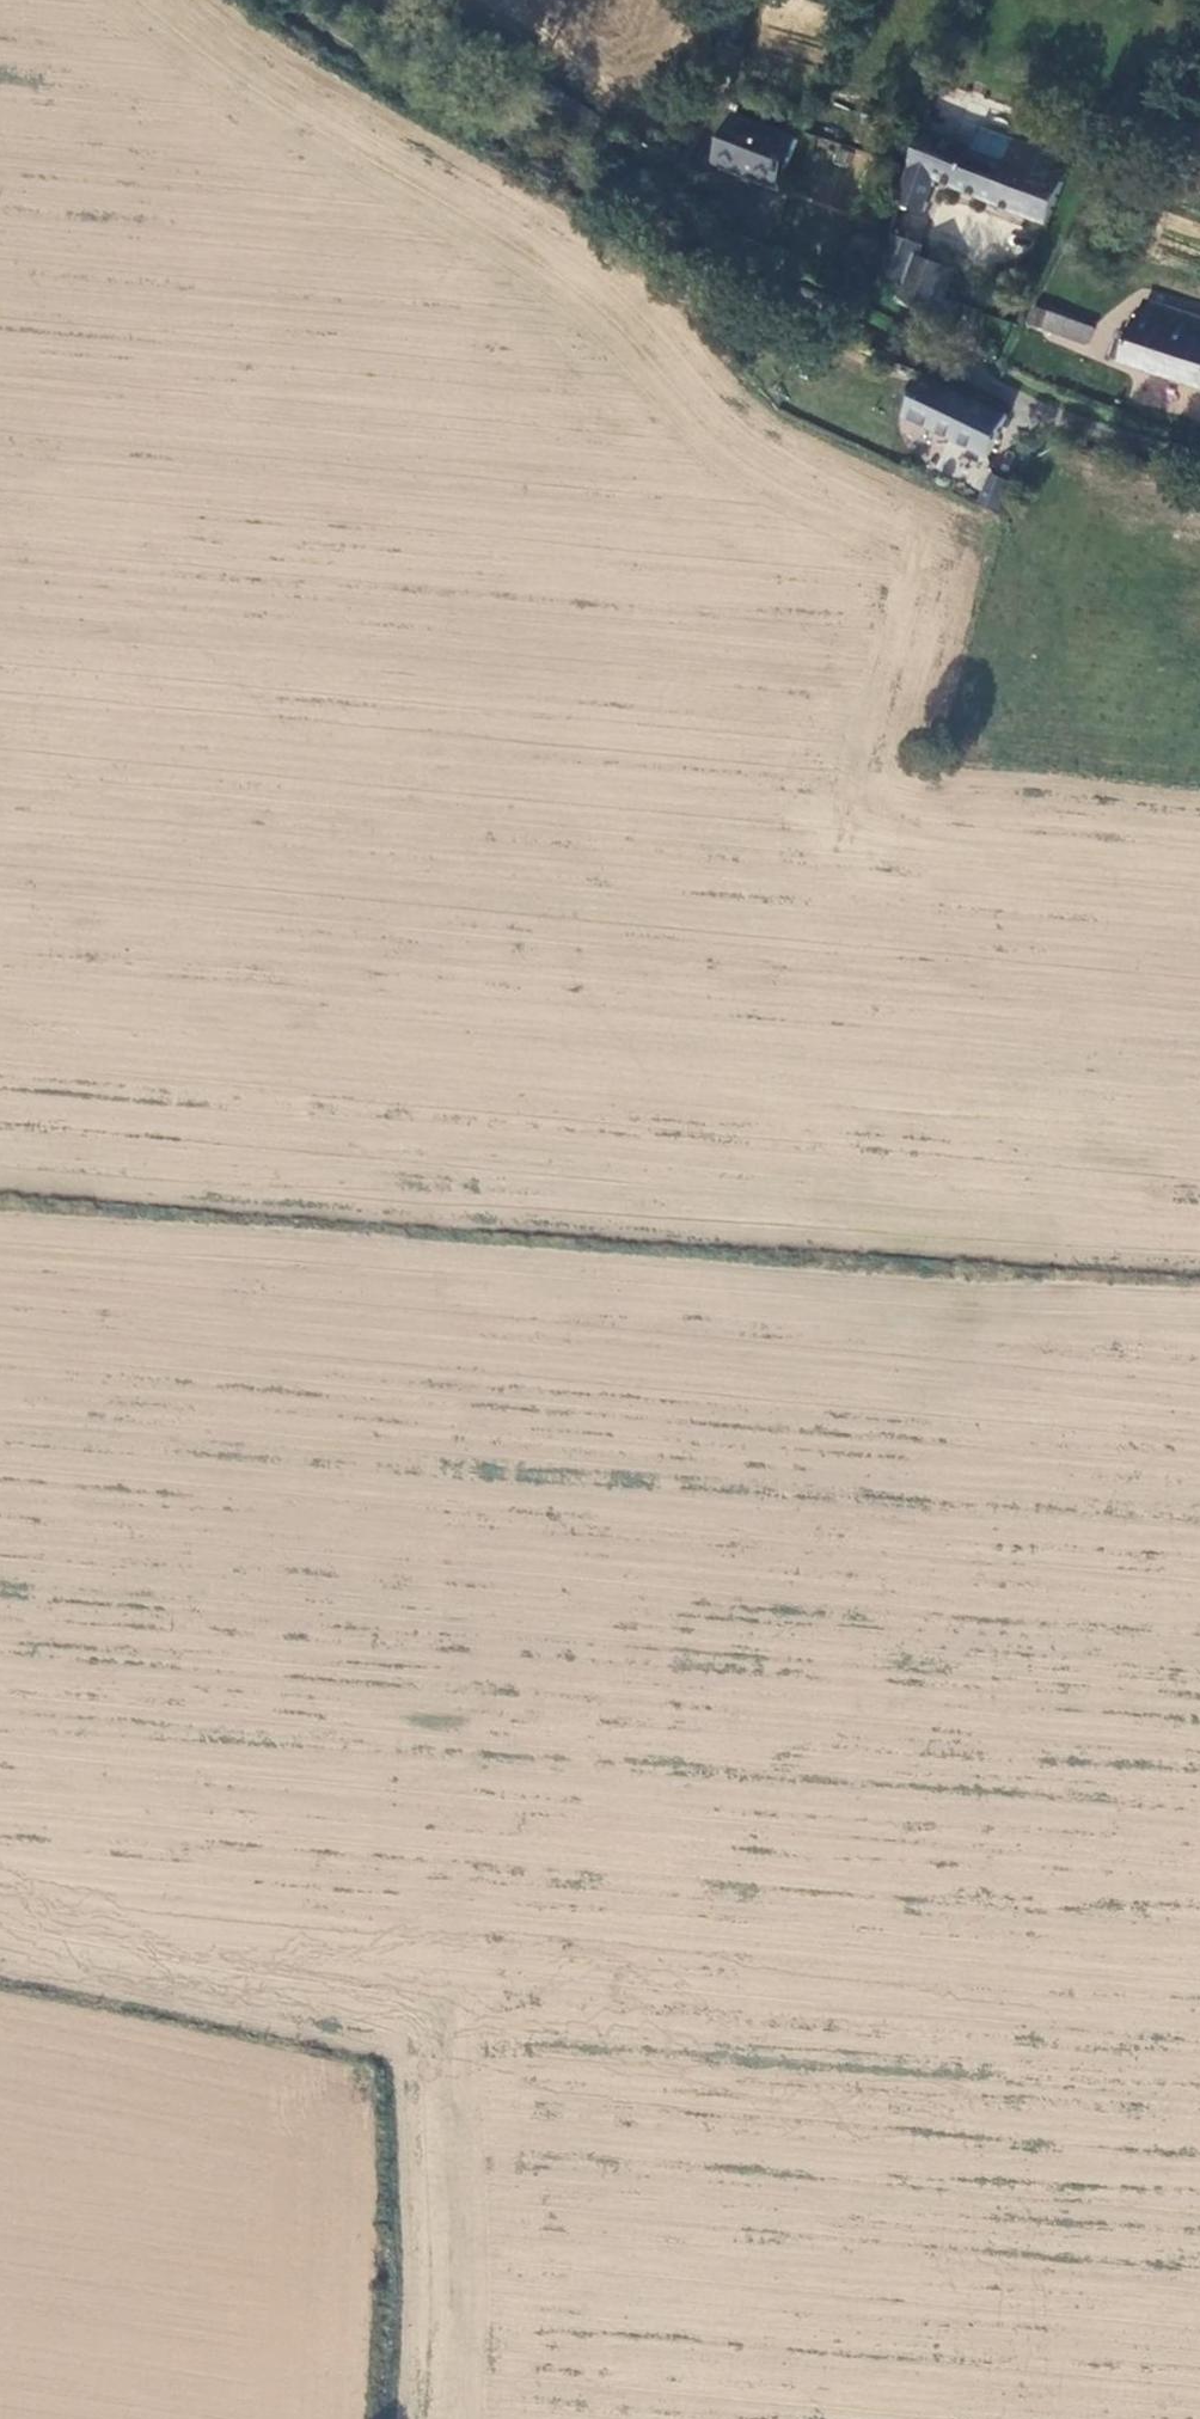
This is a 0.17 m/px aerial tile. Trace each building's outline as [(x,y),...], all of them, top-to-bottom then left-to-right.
[(766,178),(786,131),(727,106),(709,155),(766,178)] [(995,154),(913,123),(888,195),(912,205),(924,173),(1037,213),(1046,174),(1053,152),(1005,135),(995,154)] [(911,239),(884,229),(870,264),(893,273),(886,294),(937,315),(944,295),(933,292),(943,265),(907,250),(911,239)] [(1081,325),(1025,303),(1019,318),(1033,324),(1077,340),(1081,325)] [(1169,306),(1162,325),(1199,338),(1199,317),(1169,306)] [(1199,373),(1199,338),(1162,325),(1153,322),(1124,312),(1118,330),(1108,327),(1101,351),(1197,382),(1199,373)] [(977,454),(993,415),(956,398),(915,379),(899,419),(977,454)] [(979,471),(965,503),(986,514),(997,480),(979,471)]
